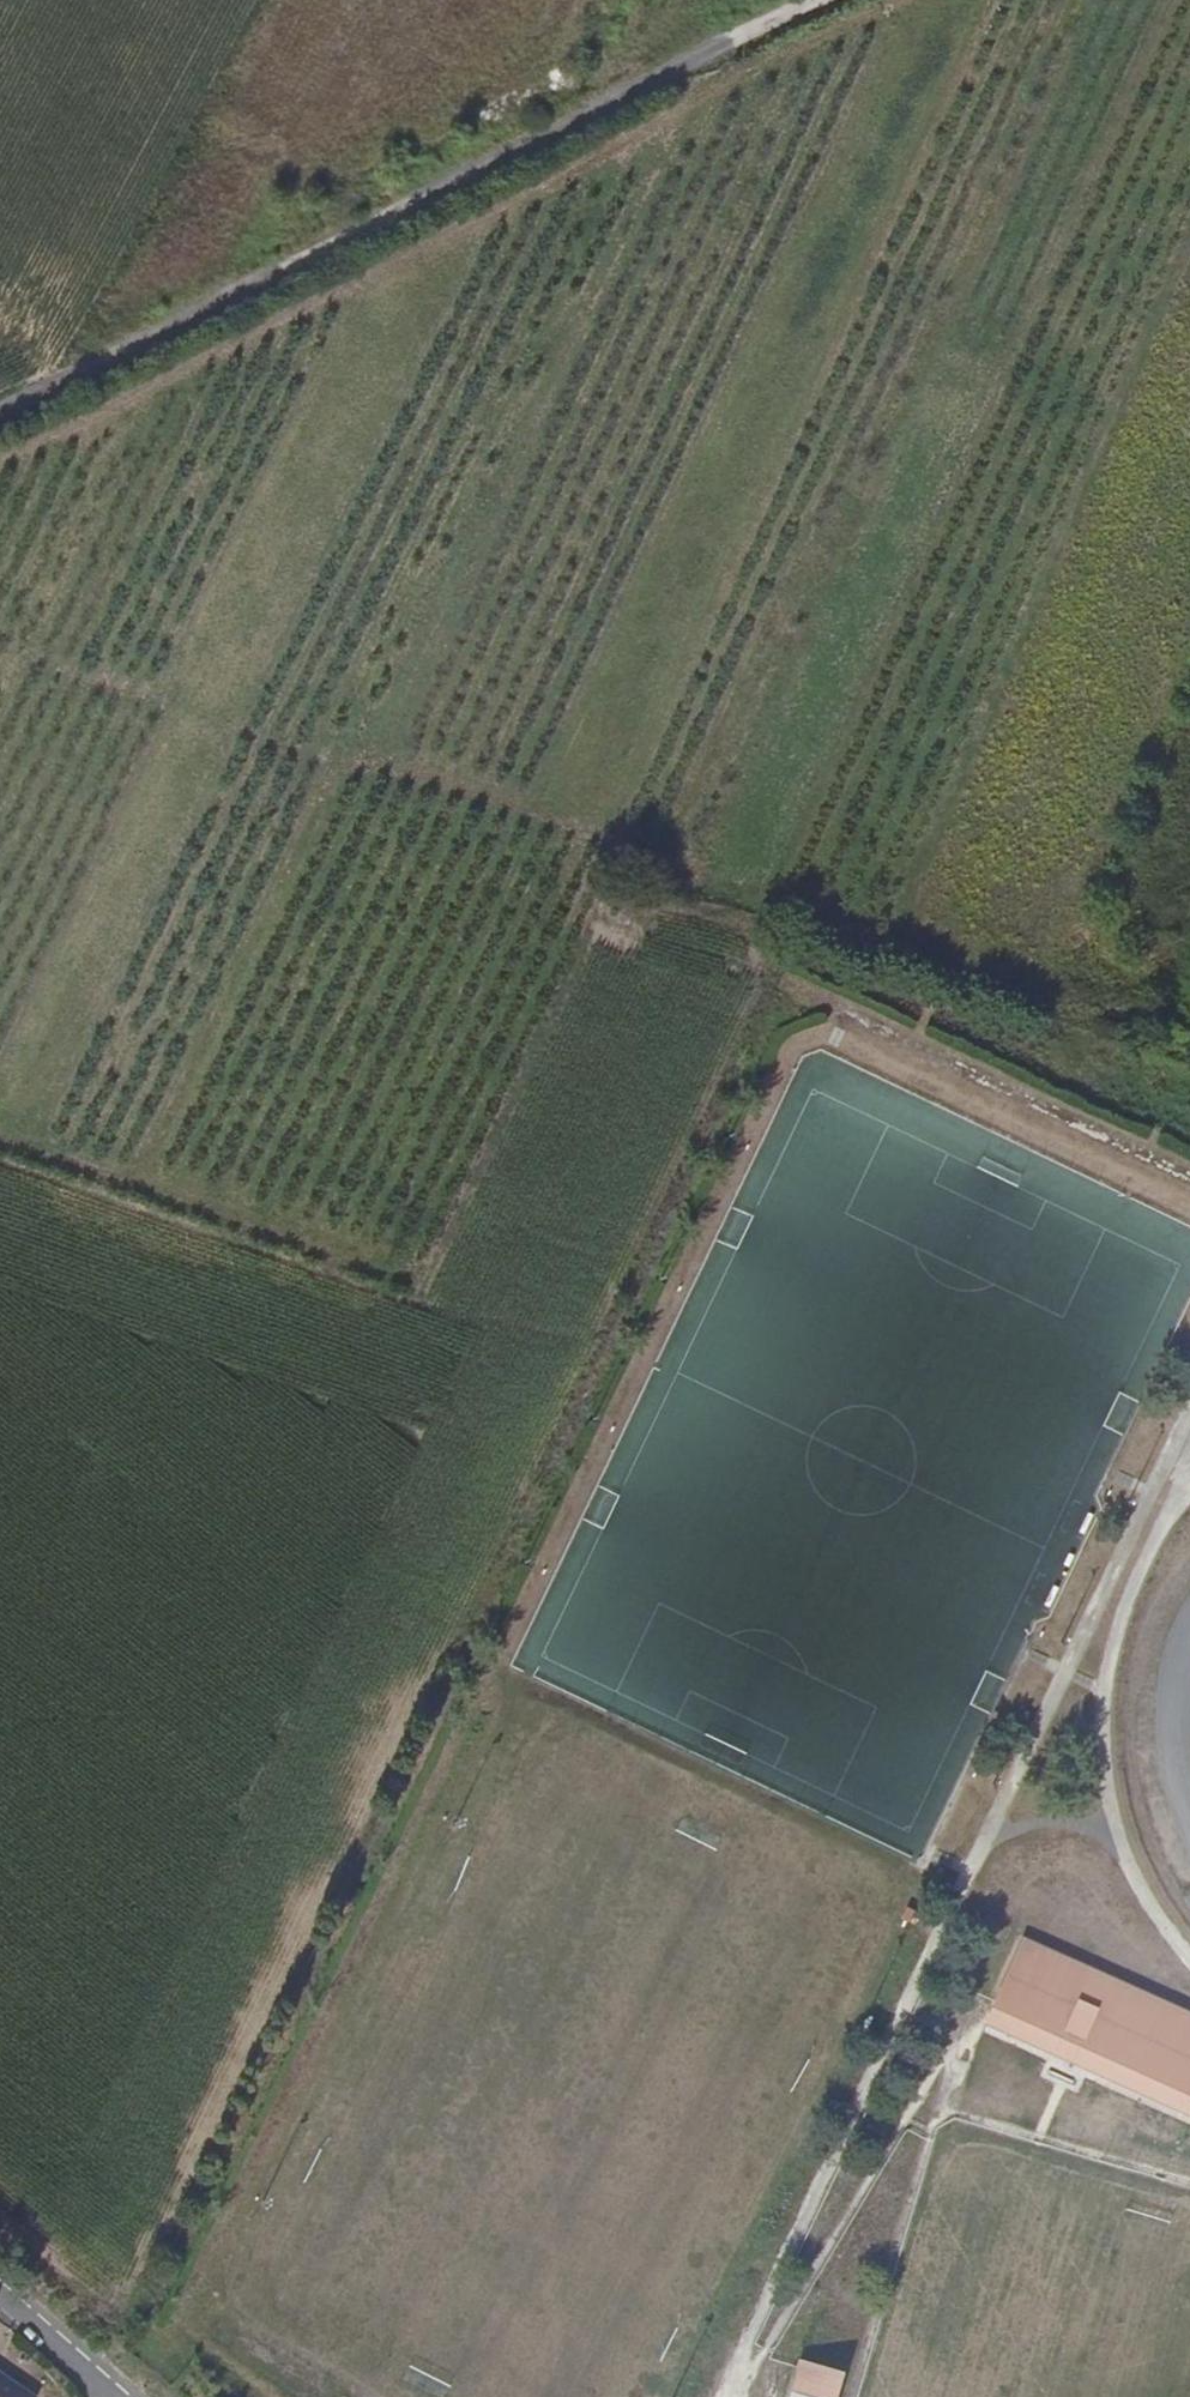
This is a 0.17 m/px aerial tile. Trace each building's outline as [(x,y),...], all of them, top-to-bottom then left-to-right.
[(1021,1944),(986,2024),(1189,2113),(1189,2017),(1021,1944)] [(798,2360),(787,2396),(835,2396),(842,2373),(798,2360)] [(0,2374),(0,2396),(31,2396),(0,2374)]
